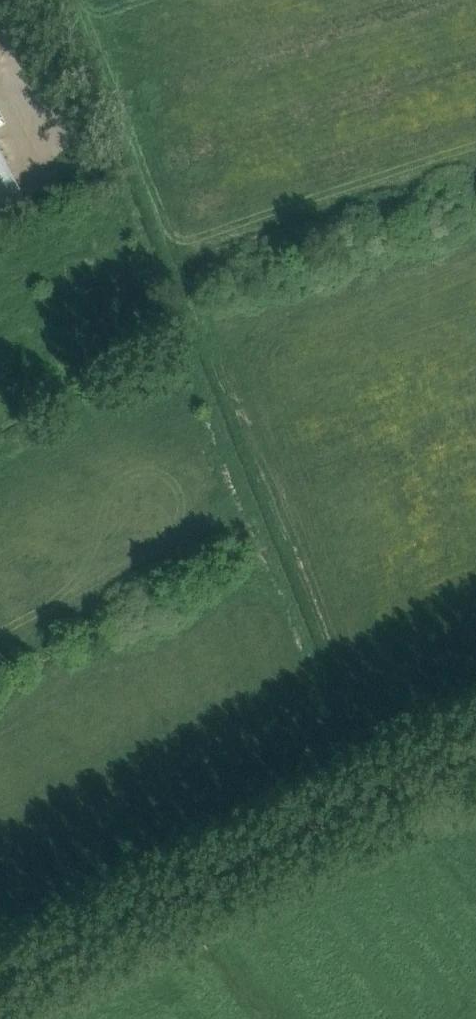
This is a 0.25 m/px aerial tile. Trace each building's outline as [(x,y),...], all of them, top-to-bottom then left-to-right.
[(26,196),(11,166),(0,146),(0,210),(26,196)]
